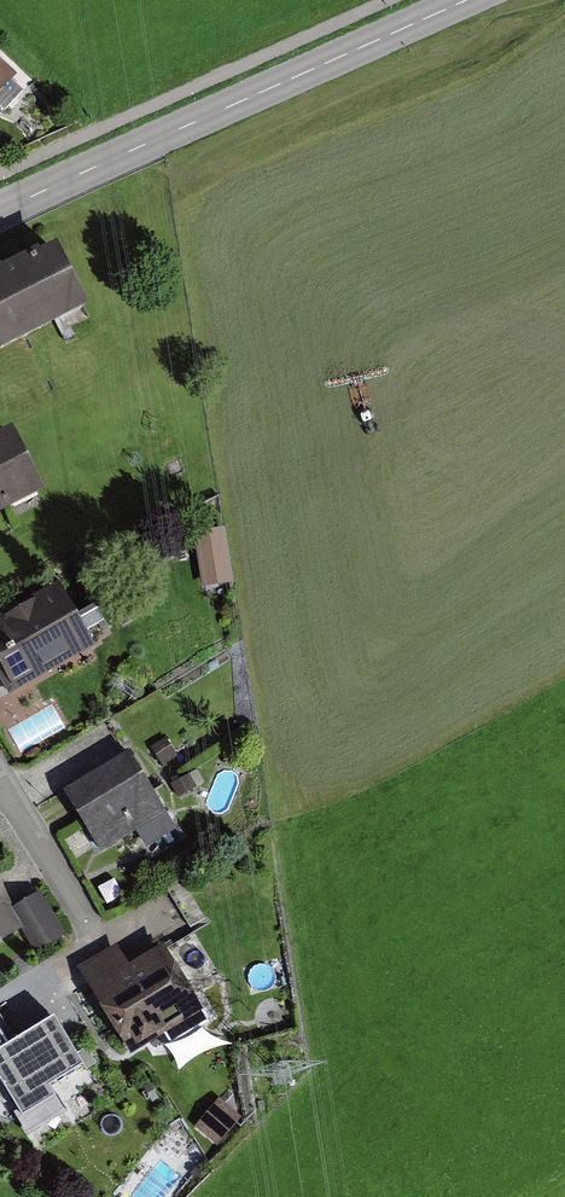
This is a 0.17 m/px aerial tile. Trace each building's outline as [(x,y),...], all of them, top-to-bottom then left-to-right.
[(17,79),(0,63),(0,97),(17,79)] [(88,303),(57,242),(37,252),(36,249),(0,267),(0,348),(88,303)] [(45,497),(12,434),(0,440),(0,520),(45,497)] [(203,584),(234,582),(232,524),(201,525),(203,584)] [(0,620),(0,681),(9,696),(94,647),(58,586),(0,620)] [(12,727),(20,748),(67,732),(59,710),(12,727)] [(183,827),(138,751),(66,794),(100,850),(134,830),(145,849),(183,827)] [(0,882),(0,942),(26,926),(40,949),(63,935),(38,894),(16,908),(0,882)] [(136,966),(122,944),(87,966),(137,1043),(213,994),(178,939),(136,966)] [(0,1019),(0,1061),(35,1117),(99,1078),(57,1010),(27,1029),(15,1009),(0,1019)] [(227,1122),(192,1094),(163,1128),(197,1157),(227,1122)]
